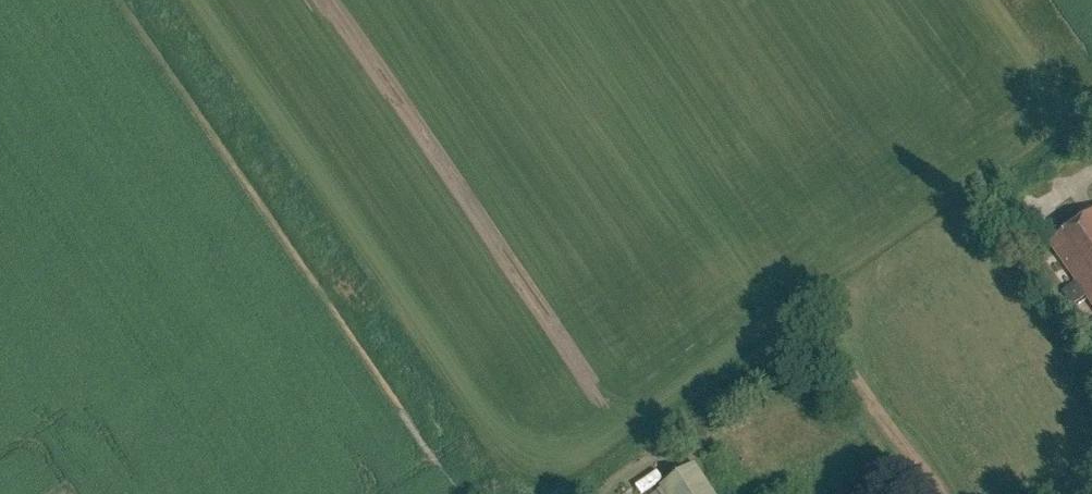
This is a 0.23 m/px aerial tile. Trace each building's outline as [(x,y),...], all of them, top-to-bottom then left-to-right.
[(1049,241),(1091,302),(1091,211),(1049,241)] [(695,464),(662,486),(668,493),(715,493),(695,464)]
